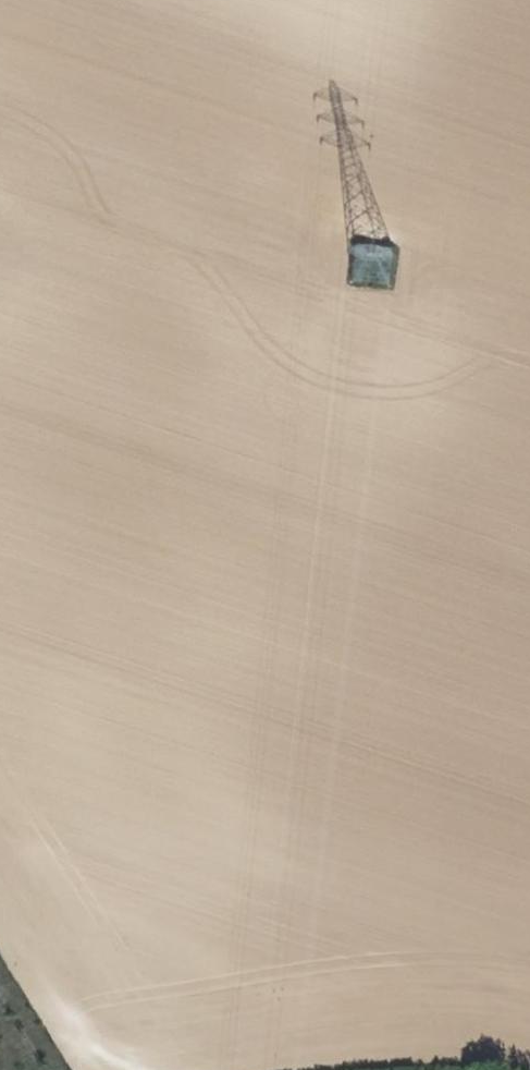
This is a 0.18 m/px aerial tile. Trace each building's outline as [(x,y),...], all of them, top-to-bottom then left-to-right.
[(390,260),(389,244),(353,246),(354,261),(390,260)]
